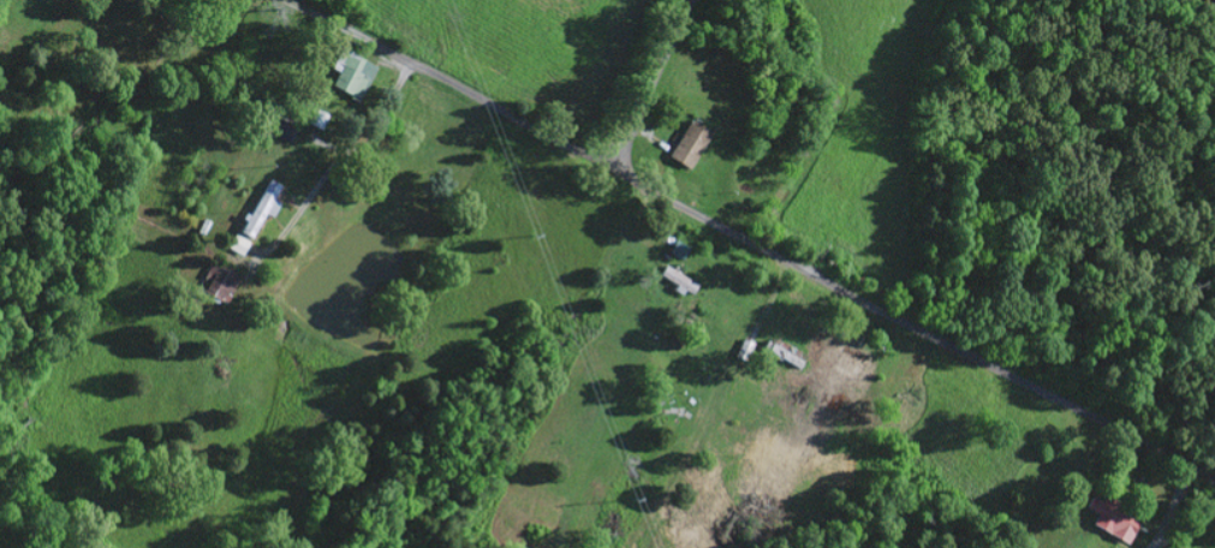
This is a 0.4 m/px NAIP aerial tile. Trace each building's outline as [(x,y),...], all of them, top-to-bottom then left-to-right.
[(351,53),(371,64),(355,96),(334,85),(351,53)] [(329,115),(322,130),(310,124),(316,111),(329,115)] [(687,119),(708,131),(687,166),(667,154),(687,119)] [(282,187),(252,239),(243,233),(272,181),(282,187)] [(237,236),(251,243),(244,257),(230,249),(237,236)] [(242,278),(227,305),(199,292),(214,263),(242,278)] [(673,286),(677,281),(661,272),(666,263),(696,281),(691,290),(684,286),(680,291),(673,286)] [(743,335),(752,340),(744,358),(733,353),(743,335)] [(762,342),(766,338),(793,356),(790,361),(762,342)] [(833,359),(840,346),(863,358),(856,371),(833,359)] [(1114,506),(1138,520),(1126,541),(1092,520),(1097,512),(1084,504),(1095,487),(1116,500),(1114,506)]
